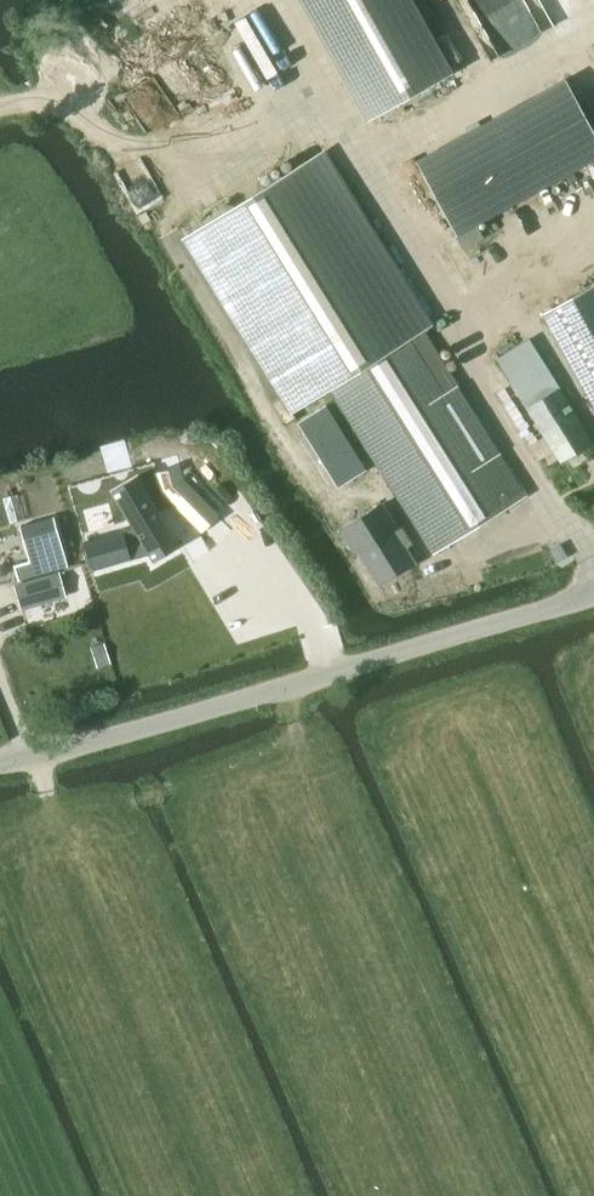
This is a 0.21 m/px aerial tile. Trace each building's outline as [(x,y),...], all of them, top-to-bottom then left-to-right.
[(376,115),(452,73),(412,0),(312,0),(376,115)] [(422,168),(458,233),(593,157),(593,131),(569,86),(422,168)] [(289,414),(331,388),(423,331),(433,324),(326,151),(182,241),(289,414)] [(542,315),(593,408),(593,286),(542,315)] [(526,495),(423,331),(331,388),(434,553),(526,495)] [(561,462),(593,442),(529,339),(496,360),(561,462)] [(340,484),(365,468),(327,407),(302,423),(340,484)] [(395,504),(375,472),(359,482),(379,514),(395,504)] [(220,515),(185,482),(161,488),(167,510),(177,506),(203,533),(220,515)] [(82,540),(87,559),(138,545),(140,550),(163,540),(129,484),(108,497),(126,527),(82,540)] [(30,562),(15,567),(18,579),(67,565),(54,518),(21,527),(30,562)] [(380,583),(414,562),(403,545),(410,542),(398,522),(358,547),(380,583)] [(58,573),(14,586),(17,598),(36,593),(40,604),(65,597),(58,573)] [(109,662),(104,645),(91,648),(95,666),(109,662)]
